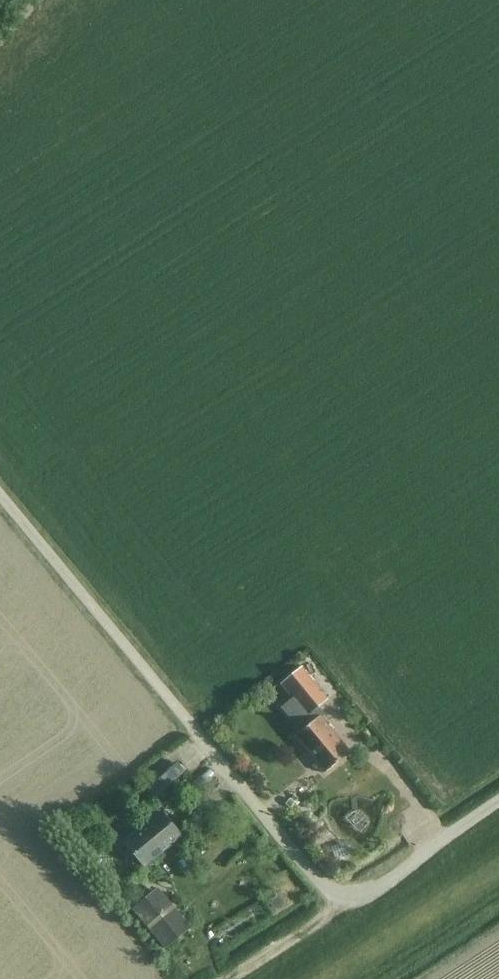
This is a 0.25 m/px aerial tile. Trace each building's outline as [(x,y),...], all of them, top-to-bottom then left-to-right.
[(301,669),(280,687),(292,701),(306,718),(317,709),(327,701),(301,669)] [(292,701),(281,710),(300,733),(293,738),(323,774),(349,753),(321,719),(323,717),(317,709),(306,718),(292,701)] [(174,765),(146,790),(155,800),(183,774),(174,765)] [(362,823),(375,813),(364,797),(350,807),(362,823)] [(181,837),(160,812),(125,842),(122,838),(113,845),(127,861),(135,855),(145,867),(181,837)] [(154,891),(133,909),(166,948),(190,928),(172,907),(169,909),(154,891)]
